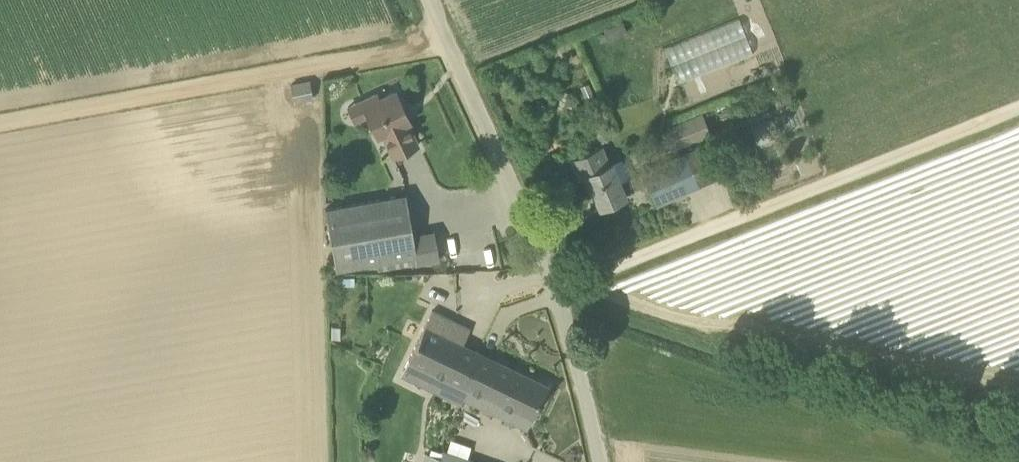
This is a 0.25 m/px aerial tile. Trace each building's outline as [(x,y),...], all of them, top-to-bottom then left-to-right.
[(675,80),(752,53),(740,18),(663,45),(675,80)] [(294,101),(313,98),(311,82),(291,85),(294,101)] [(411,121),(396,90),(379,98),(377,93),(348,108),(355,122),(367,116),(378,137),(383,135),(394,157),(418,145),(408,122),(411,121)] [(680,146),(710,134),(701,113),(671,125),(672,127),(680,146)] [(610,161),(604,146),(572,160),(580,178),(587,175),(600,206),(626,195),(625,194),(647,184),(655,204),(700,185),(687,156),(622,183),(613,160),(610,161)] [(413,234),(406,194),(326,208),(336,269),(377,262),(378,270),(391,268),(389,260),(415,256),(416,264),(440,260),(435,231),(413,234)] [(461,403),(469,388),(485,354),(463,343),(470,328),(432,310),(408,359),(445,377),(438,392),(461,403)] [(528,429),(549,385),(485,354),(469,388),(531,418),(526,428),(528,429)] [(446,450),(442,460),(441,461),(480,461),(446,450)]
